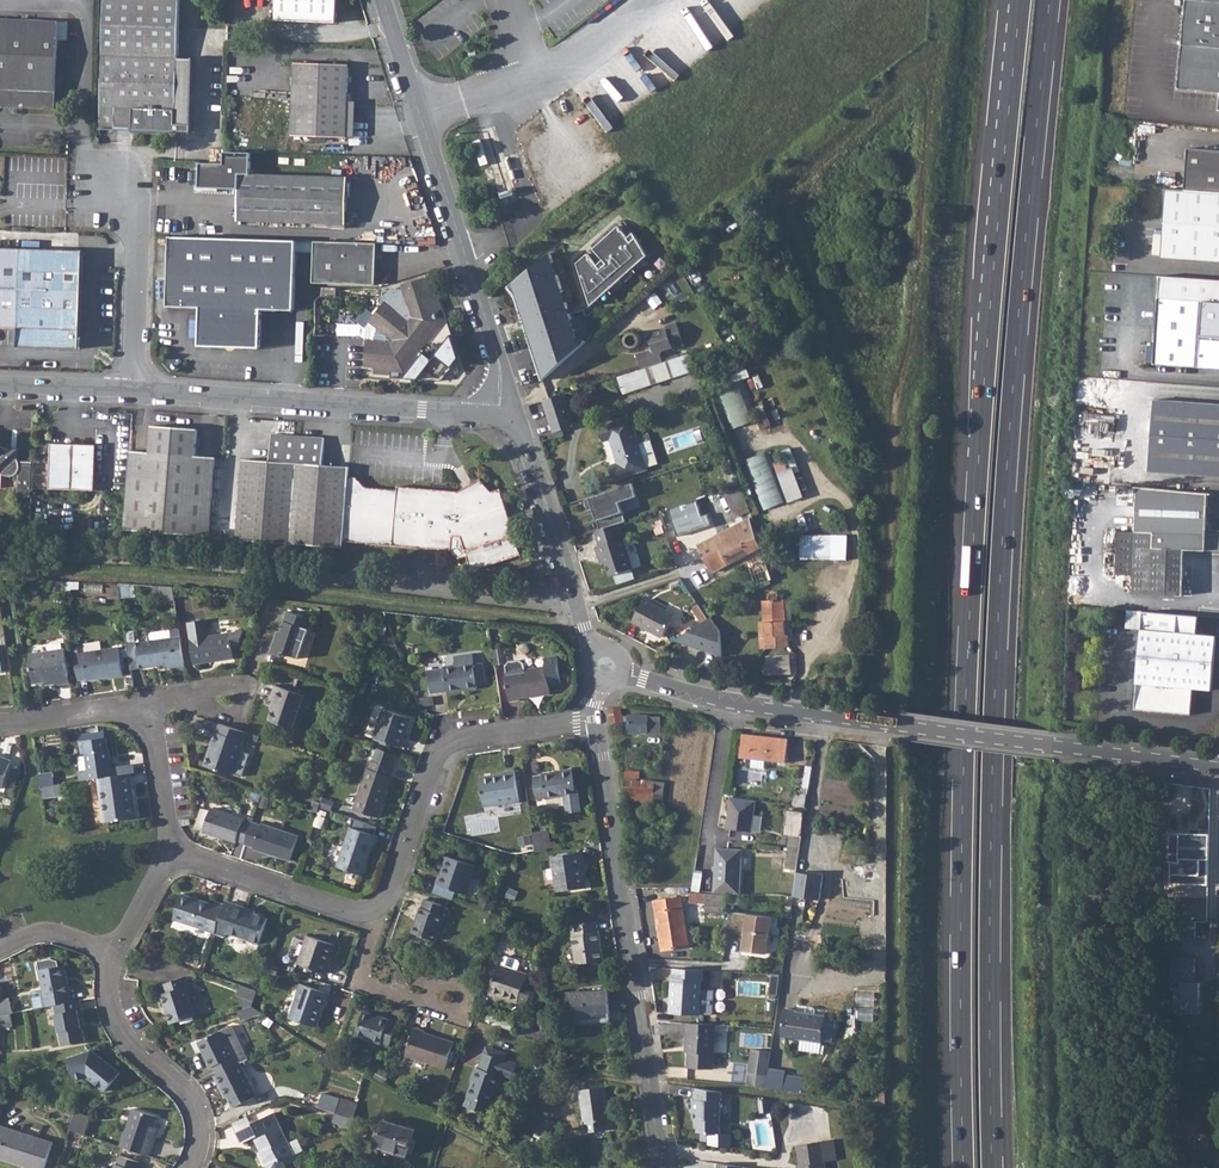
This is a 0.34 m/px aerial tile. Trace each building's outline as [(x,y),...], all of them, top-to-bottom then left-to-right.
[(105,37),(180,41),(181,0),(106,0),(105,37)] [(277,21),(338,24),(340,0),(278,0),(277,21)] [(1178,87),(1218,91),(1218,0),(1187,0),(1178,87)] [(59,35),(59,39),(67,39),(68,21),(0,18),(0,33),(59,35)] [(56,108),(59,39),(59,35),(0,33),(0,105),(56,108)] [(105,37),(102,127),(117,128),(118,107),(134,107),(133,128),(177,129),(177,124),(179,58),(180,41),(105,37)] [(179,58),(177,124),(192,124),(194,58),(179,58)] [(296,64),(293,135),(347,137),(349,66),(296,64)] [(118,107),(117,128),(133,128),(134,107),(118,107)] [(1188,187),(1218,190),(1218,148),(1193,146),(1188,187)] [(241,173),(239,220),(346,223),(348,176),(302,175),(241,173)] [(1162,254),(1218,259),(1218,190),(1188,187),(1169,185),(1162,254)] [(651,256),(640,239),(638,233),(632,238),(622,227),(581,263),(595,307),(651,256)] [(242,238),(171,236),(169,305),(201,306),(200,344),(260,347),(262,309),(294,309),(296,252),(314,252),(314,240),(242,238)] [(317,241),(315,282),(378,285),(379,243),(317,241)] [(20,326),(20,346),(82,348),(83,309),(85,251),(19,249),(0,248),(0,326),(20,326)] [(558,251),(519,282),(546,380),(588,345),(558,251)] [(1154,361),(1218,367),(1218,336),(1203,334),(1206,299),(1218,300),(1218,278),(1162,273),(1154,361)] [(426,283),(425,280),(405,286),(413,314),(404,316),(404,315),(389,301),(373,321),(390,335),(390,343),(369,341),(368,365),(380,366),(380,369),(394,370),(395,367),(400,367),(400,371),(409,372),(425,353),(422,351),(428,344),(431,346),(446,328),(443,319),(440,320),(438,314),(441,313),(437,299),(434,300),(429,282),(426,283)] [(636,355),(640,369),(662,362),(660,355),(662,351),(672,347),(672,345),(682,342),(675,323),(664,326),(665,329),(648,335),(651,344),(647,352),(636,355)] [(625,337),(625,341),(626,344),(628,347),(631,348),(634,349),(636,348),(639,346),(641,343),(641,340),(640,337),(638,334),(635,332),(632,332),(630,333),(627,335),(625,337)] [(689,354),(685,355),(691,372),(695,371),(689,354)] [(640,369),(617,377),(623,394),(691,372),(685,355),(662,362),(640,369)] [(744,379),(718,389),(734,428),(760,418),(744,379)] [(562,394),(542,400),(554,438),(562,435),(561,430),(570,428),(572,425),(562,394)] [(1146,469),(1218,476),(1218,404),(1154,398),(1146,469)] [(630,418),(598,428),(603,443),(611,441),(618,463),(610,466),(615,480),(647,470),(642,456),(654,453),(648,434),(637,437),(630,418)] [(130,450),(126,529),(210,535),(211,516),(214,456),(196,455),(197,429),(152,425),(151,452),(130,450)] [(254,460),(248,540),(290,544),(342,548),(342,542),(348,477),(349,467),(323,465),(325,439),(299,437),(272,435),(270,461),(254,460)] [(51,443),(50,489),(95,491),(96,445),(51,443)] [(32,496),(33,460),(21,460),(16,457),(17,451),(12,451),(5,446),(1,445),(0,445),(0,473),(2,473),(5,475),(8,476),(12,476),(17,472),(20,474),(20,496),(32,496)] [(793,449),(774,455),(788,502),(807,496),(793,449)] [(766,509),(789,500),(768,450),(745,460),(766,509)] [(237,539),(248,540),(254,460),(243,459),(237,539)] [(348,477),(342,542),(450,551),(451,537),(460,537),(463,547),(464,550),(515,535),(500,489),(492,491),(480,478),(468,485),(457,492),(396,487),(395,490),(365,488),(356,478),(348,477)] [(1133,593),(1182,595),(1184,548),(1218,550),(1218,529),(1206,529),(1207,493),(1136,486),(1135,531),(1118,530),(1117,573),(1134,574),(1133,593)] [(741,488),(738,490),(747,512),(750,511),(741,488)] [(747,512),(738,490),(730,493),(739,515),(747,512)] [(749,519),(699,545),(706,558),(747,537),(750,543),(757,539),(757,537),(752,523),(751,523),(749,519)] [(617,524),(596,531),(601,546),(596,548),(600,557),(605,555),(611,576),(634,568),(624,538),(622,539),(617,524)] [(801,535),(800,559),(846,559),(846,536),(801,535)] [(755,586),(771,580),(757,539),(750,543),(747,537),(706,558),(713,571),(745,555),(755,586)] [(528,568),(522,570),(525,578),(531,577),(528,568)] [(170,587),(153,586),(153,592),(162,593),(164,603),(175,602),(173,588),(170,587)] [(644,597),(632,620),(664,638),(677,615),(644,597)] [(785,635),(783,600),(762,601),(764,622),(758,622),(760,648),(789,646),(788,634),(785,635)] [(790,600),(783,600),(785,635),(788,634),(792,634),(790,600)] [(1128,610),(1126,628),(1142,629),(1143,611),(1128,610)] [(278,631),(271,652),(284,657),(285,655),(299,660),(313,619),(288,611),(281,631),(278,631)] [(1143,611),(1142,629),(1134,709),(1190,714),(1192,689),(1210,690),(1216,636),(1196,635),(1198,616),(1143,611)] [(722,648),(722,621),(681,620),(680,647),(722,648)] [(207,621),(189,623),(195,665),(235,659),(233,647),(240,645),(244,632),(210,637),(207,621)] [(185,667),(180,630),(170,631),(171,636),(149,640),(136,642),(140,669),(166,665),(166,669),(185,667)] [(170,631),(148,634),(149,640),(171,636),(170,631)] [(136,642),(127,643),(131,670),(140,669),(136,642)] [(84,654),(75,655),(79,680),(88,679),(88,680),(123,675),(120,648),(84,653),(84,654)] [(496,663),(505,663),(505,649),(496,648),(496,663)] [(34,683),(45,682),(55,680),(56,684),(56,685),(70,683),(65,649),(29,654),(34,683)] [(767,668),(763,669),(763,674),(767,674),(767,675),(790,673),(788,654),(766,656),(767,668)] [(520,699),(551,694),(550,686),(562,684),(559,657),(546,659),(548,667),(526,671),(525,664),(520,661),(510,662),(506,667),(507,674),(506,674),(510,702),(520,700),(520,699)] [(444,668),(427,670),(431,694),(447,692),(447,693),(477,688),(477,687),(486,686),(482,663),(474,664),(473,662),(444,666),(444,668)] [(271,700),(273,700),(276,702),(273,710),(270,720),(293,728),(304,696),(276,687),(271,700)] [(620,706),(609,709),(612,725),(623,723),(620,706)] [(382,710),(373,739),(402,749),(405,739),(403,738),(409,719),(382,710)] [(629,715),(629,732),(661,733),(661,716),(629,715)] [(211,754),(207,766),(233,774),(244,741),(242,740),(245,731),(244,731),(220,723),(217,732),(215,731),(208,753),(211,754)] [(765,760),(785,762),(787,739),(742,734),(740,757),(752,758),(751,767),(764,768),(765,760)] [(81,773),(82,780),(98,778),(114,775),(110,749),(109,749),(107,737),(81,741),(83,754),(86,754),(89,772),(81,773)] [(373,762),(392,769),(396,755),(377,749),(373,762)] [(2,789),(12,761),(0,757),(0,788),(2,789)] [(353,810),(374,818),(379,802),(383,803),(392,778),(389,777),(392,769),(373,762),(372,762),(369,770),(367,769),(353,810)] [(543,775),(534,776),(538,799),(546,797),(547,799),(564,796),(567,813),(582,810),(578,787),(575,788),(572,768),(542,773),(543,775)] [(502,774),(480,778),(485,807),(520,801),(515,771),(502,773),(502,774)] [(53,772),(39,774),(41,786),(56,784),(53,772)] [(114,775),(98,778),(102,803),(106,802),(108,822),(135,818),(133,802),(136,801),(132,773),(114,775)] [(652,781),(650,802),(663,803),(665,782),(652,781)] [(63,783),(56,784),(57,796),(64,795),(63,783)] [(56,784),(41,786),(42,798),(57,796),(56,784)] [(805,808),(807,796),(796,794),(794,806),(805,808)] [(755,801),(729,797),(725,829),(750,832),(755,801)] [(379,802),(374,818),(378,819),(383,803),(379,802)] [(237,840),(245,843),(252,824),(243,821),(244,819),(211,808),(203,831),(217,836),(236,842),(237,840)] [(788,809),(784,833),(800,836),(803,811),(788,809)] [(320,810),(316,825),(323,827),(327,811),(320,810)] [(245,843),(245,844),(254,847),(253,848),(291,861),(299,838),(261,824),(261,826),(252,823),(252,824),(245,843)] [(351,828),(338,867),(363,876),(373,847),(375,847),(378,837),(351,828)] [(546,831),(534,833),(537,850),(549,849),(546,831)] [(784,833),(782,852),(799,852),(801,836),(800,836),(784,833)] [(1179,833),(1178,858),(1208,859),(1209,834),(1179,833)] [(716,848),(712,892),(733,893),(738,893),(741,850),(716,848)] [(782,852),(779,870),(796,872),(799,852),(782,852)] [(583,853),(552,859),(557,893),(586,889),(583,866),(584,866),(583,853)] [(440,876),(436,885),(467,895),(477,866),(448,857),(441,877),(440,876)] [(796,872),(792,896),(820,900),(823,876),(796,872)] [(702,875),(694,874),(691,891),(700,891),(702,875)] [(846,897),(874,899),(875,881),(847,879),(846,897)] [(175,917),(216,932),(226,904),(217,902),(216,905),(183,893),(175,917)] [(705,893),(705,901),(711,912),(726,913),(727,894),(705,893)] [(655,900),(663,949),(689,944),(681,896),(655,900)] [(421,908),(412,932),(439,941),(446,917),(444,916),(447,907),(425,900),(422,909),(421,908)] [(226,904),(216,932),(226,936),(227,932),(260,944),(268,918),(256,914),(247,911),(248,909),(227,901),(226,904)] [(593,911),(571,914),(574,933),(571,933),(576,963),(604,960),(599,929),(596,929),(593,911)] [(771,917),(729,911),(726,932),(744,934),(750,938),(748,951),(766,954),(771,917)] [(1195,921),(1177,921),(1177,938),(1195,938),(1195,921)] [(307,936),(297,964),(327,974),(330,965),(329,964),(335,945),(307,936)] [(533,993),(523,990),(526,982),(528,975),(518,971),(520,964),(519,961),(507,957),(504,958),(501,965),(496,977),(492,992),(491,995),(500,999),(501,997),(519,1003),(519,1002),(529,1005),(533,993)] [(1194,958),(1171,958),(1171,1011),(1199,1011),(1199,982),(1194,982),(1194,958)] [(267,963),(264,972),(276,976),(279,967),(267,963)] [(496,977),(501,965),(494,963),(485,990),(492,992),(496,977)] [(41,970),(47,1007),(55,1006),(72,1002),(65,965),(41,970)] [(704,969),(674,968),(673,978),(672,978),(670,1013),(700,1014),(702,979),(703,979),(704,969)] [(167,992),(161,994),(171,1024),(204,1013),(197,990),(191,992),(186,976),(164,984),(167,992)] [(526,982),(523,990),(533,993),(531,984),(526,982)] [(301,984),(290,1018),(318,1028),(325,1006),(327,1007),(331,994),(301,984)] [(241,985),(237,995),(254,1001),(257,991),(241,985)] [(608,990),(572,992),(573,1022),(610,1021),(608,990)] [(72,1002),(55,1006),(62,1046),(84,1042),(82,1029),(79,1011),(83,1010),(81,1000),(72,1002)] [(11,1014),(13,1014),(11,1003),(0,1005),(0,1016),(11,1014)] [(252,1006),(237,1011),(240,1020),(261,1013),(252,1006)] [(821,1042),(822,1040),(825,1017),(825,1015),(795,1011),(795,1009),(786,1008),(781,1036),(821,1042)] [(364,1012),(356,1036),(382,1044),(382,1043),(391,1046),(398,1024),(390,1022),(390,1020),(364,1012)] [(13,1025),(11,1014),(0,1016),(0,1028),(13,1025)] [(825,1017),(822,1040),(831,1042),(835,1019),(825,1017)] [(713,1024),(680,1023),(680,1034),(684,1034),(684,1047),(687,1047),(687,1052),(686,1068),(710,1069),(713,1024)] [(527,1025),(524,1034),(541,1040),(544,1031),(527,1025)] [(231,1026),(201,1041),(208,1056),(205,1057),(210,1068),(213,1067),(217,1075),(237,1064),(241,1063),(248,1059),(231,1026)] [(416,1029),(407,1056),(447,1069),(455,1044),(425,1034),(426,1032),(416,1029)] [(201,1041),(198,1043),(205,1057),(208,1056),(201,1041)] [(751,1047),(748,1072),(767,1075),(767,1071),(770,1050),(751,1047)] [(486,1048),(484,1054),(507,1061),(509,1055),(486,1048)] [(91,1050),(67,1058),(75,1079),(88,1075),(106,1090),(120,1074),(91,1050)] [(465,1108),(483,1113),(486,1102),(494,1105),(503,1077),(514,1080),(519,1065),(507,1061),(484,1054),(479,1069),(478,1068),(465,1108)] [(217,1075),(214,1076),(219,1087),(222,1085),(228,1097),(234,1108),(257,1096),(241,1063),(237,1064),(217,1075)] [(767,1075),(765,1087),(782,1090),(784,1075),(767,1071),(767,1075)] [(784,1075),(782,1090),(808,1094),(811,1080),(784,1075)] [(222,1085),(219,1087),(225,1099),(228,1097),(222,1085)] [(603,1087),(580,1090),(586,1132),(606,1129),(605,1120),(608,1120),(603,1087)] [(722,1094),(695,1090),(694,1102),(693,1103),(693,1114),(695,1114),(694,1134),(706,1134),(708,1137),(719,1138),(721,1104),(722,1105),(722,1094)] [(354,1108),(338,1103),(339,1099),(322,1093),(318,1107),(335,1113),(351,1118),(354,1108)] [(357,1104),(339,1099),(338,1103),(354,1108),(351,1118),(354,1119),(357,1104)] [(486,1102),(483,1113),(498,1118),(501,1107),(494,1105),(486,1102)] [(133,1110),(119,1147),(147,1157),(153,1141),(149,1140),(153,1128),(156,1118),(133,1110)] [(236,1132),(242,1144),(254,1138),(260,1149),(263,1148),(265,1152),(261,1154),(268,1167),(287,1167),(283,1161),(295,1155),(274,1113),(236,1132)] [(351,1118),(335,1113),(332,1122),(348,1127),(351,1118)] [(547,1119),(539,1135),(547,1139),(555,1123),(547,1119)] [(72,1120),(69,1130),(85,1135),(88,1125),(72,1120)] [(383,1120),(376,1145),(407,1155),(415,1130),(383,1120)] [(28,1167),(46,1167),(53,1143),(0,1126),(0,1159),(28,1167)] [(153,1128),(149,1140),(153,1141),(157,1130),(153,1128)] [(825,1164),(838,1162),(834,1140),(799,1146),(802,1167),(826,1167),(825,1164)] [(1149,1156),(1146,1167),(1159,1167),(1161,1158),(1149,1156)] [(113,1167),(136,1167),(138,1163),(120,1157),(117,1166),(115,1165),(113,1167)] [(1161,1158),(1159,1167),(1178,1167),(1180,1162),(1166,1159),(1161,1158)]
